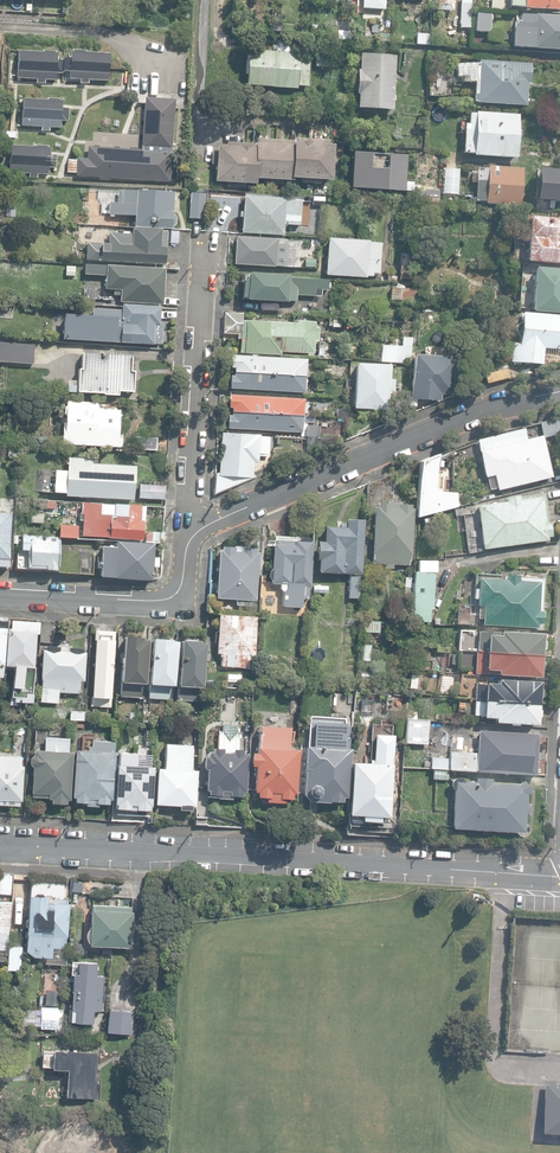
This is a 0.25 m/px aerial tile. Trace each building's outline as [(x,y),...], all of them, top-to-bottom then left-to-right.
[(361,8),(386,9),(386,0),(362,0),(361,8)] [(453,11),(453,0),(436,0),(435,10),(453,11)] [(474,0),(462,0),(461,29),(472,30),(474,0)] [(559,10),(559,0),(511,0),(511,7),(525,7),(524,9),(559,10)] [(475,31),(490,32),(491,14),(476,13),(475,31)] [(272,31),(280,32),(281,14),(273,14),(272,31)] [(535,15),(535,16),(521,15),(520,26),(515,26),(515,33),(514,33),(513,47),(559,50),(559,16),(535,15)] [(337,39),(350,40),(351,31),(337,30),(337,39)] [(391,34),(379,33),(378,43),(390,44),(391,34)] [(416,44),(429,44),(429,35),(417,34),(416,44)] [(246,85),(297,89),(298,86),(308,86),(310,55),(304,54),(304,55),(302,54),(303,42),(277,40),(276,52),(249,50),(246,85)] [(35,81),(43,81),(43,77),(54,77),(55,70),(62,71),(63,59),(56,59),(56,50),(54,50),(54,48),(42,47),(42,49),(17,48),(15,75),(36,76),(35,81)] [(80,82),(88,82),(89,78),(108,79),(109,52),(85,51),(85,49),(72,48),(72,50),(70,50),(70,58),(65,58),(64,71),(70,71),(69,78),(80,78),(80,82)] [(358,108),(393,110),(395,55),(361,53),(360,70),(357,70),(356,94),(358,94),(358,108)] [(531,63),(479,61),(479,63),(456,64),(456,84),(477,82),(476,95),(473,94),(472,104),(526,106),(527,83),(530,83),(531,63)] [(429,96),(439,96),(440,81),(429,80),(429,96)] [(76,174),(170,180),(170,178),(176,178),(176,166),(171,166),(175,104),(175,98),(175,97),(144,95),(141,147),(87,144),(87,156),(77,156),(76,174)] [(42,131),(49,131),(50,127),(60,128),(61,121),(68,121),(69,110),(62,109),(62,100),(60,100),(60,98),(48,98),(48,99),(23,98),(22,125),(42,126),(42,131)] [(429,125),(441,126),(442,110),(430,110),(429,125)] [(473,155),(516,158),(519,114),(476,111),(475,113),(469,113),(468,133),(464,132),(462,153),(473,153),(473,155)] [(227,186),(245,187),(245,183),(256,184),(256,179),(264,179),(264,183),(282,184),(282,180),(293,181),(293,178),(301,178),(301,182),(320,183),(320,180),(331,180),(333,145),(331,145),(331,140),(295,138),(295,141),(257,138),(257,144),(227,142),(227,147),(217,146),(217,149),(212,148),(211,164),(216,164),(215,181),(227,182),(227,186)] [(29,178),(37,178),(37,174),(48,174),(49,168),(56,168),(56,157),(49,156),(50,147),(48,147),(48,145),(36,145),(36,146),(11,145),(9,172),(29,173),(29,178)] [(65,170),(74,170),(75,157),(66,157),(65,170)] [(485,204),(521,206),(523,168),(487,166),(486,182),(483,181),(483,185),(478,184),(477,201),(485,201),(485,204)] [(133,224),(171,226),(171,225),(175,221),(175,215),(172,212),(173,191),(117,188),(117,200),(109,199),(108,212),(134,213),(133,224)] [(189,216),(203,216),(204,192),(190,191),(189,216)] [(242,232),(283,235),(284,224),(300,225),(301,201),(285,200),(285,198),(244,196),(242,232)] [(313,205),(324,206),(324,197),(313,196),(313,205)] [(559,263),(559,215),(559,214),(555,217),(528,217),(525,261),(559,263)] [(84,259),(164,263),(166,230),(161,229),(161,227),(132,226),(131,233),(108,231),(108,242),(85,241),(84,259)] [(234,264),(287,267),(289,244),(277,243),(277,239),(236,236),(234,264)] [(325,272),(365,275),(365,274),(372,274),(372,271),(378,272),(379,260),(382,261),(382,255),(380,255),(381,241),(368,240),(368,238),(327,236),(326,251),(324,251),(323,258),(326,258),(325,272)] [(34,259),(38,255),(33,250),(29,253),(34,259)] [(399,278),(412,279),(414,253),(401,253),(399,278)] [(305,267),(315,267),(315,259),(305,259),(305,267)] [(119,299),(162,301),(164,266),(84,261),(84,271),(105,273),(104,286),(114,287),(113,292),(120,292),(119,299)] [(559,312),(559,269),(534,267),(532,311),(559,312)] [(246,300),(286,302),(286,301),(296,301),(296,295),(321,297),(321,290),(327,290),(328,280),(287,277),(288,276),(248,273),(247,275),(243,275),(242,297),(246,298),(246,300)] [(390,299),(416,302),(417,289),(391,286),(390,299)] [(25,310),(25,300),(14,299),(14,309),(25,310)] [(159,319),(160,304),(121,303),(121,307),(92,306),(91,315),(63,313),(61,337),(152,341),(160,341),(161,319),(159,319)] [(223,331),(240,333),(242,311),(224,310),(223,331)] [(519,364),(519,362),(543,364),(544,358),(559,359),(559,315),(519,312),(518,343),(511,343),(510,362),(513,362),(513,364),(519,364)] [(240,352),(281,354),(281,351),(314,352),(314,340),(318,340),(319,324),(314,324),(314,319),(297,318),(297,321),(242,318),(240,352)] [(381,361),(410,363),(412,337),(402,336),(401,346),(382,345),(381,361)] [(33,364),(34,344),(0,342),(0,361),(33,364)] [(104,395),(118,396),(119,391),(133,392),(134,371),(131,371),(131,355),(83,353),(83,369),(79,369),(79,385),(68,384),(68,392),(104,393),(104,395)] [(233,366),(233,371),(304,374),(305,358),(231,354),(230,366),(233,366)] [(411,399),(441,400),(441,394),(453,394),(455,357),(413,355),(411,399)] [(353,408),(387,410),(388,393),(393,394),(393,379),(389,379),(389,365),(355,363),(353,408)] [(304,391),(304,374),(233,371),(233,374),(230,374),(229,387),(304,391)] [(232,407),(232,412),(303,416),(304,399),(229,395),(229,407),(232,407)] [(61,444),(121,447),(122,432),(118,431),(119,418),(122,416),(115,407),(111,410),(98,409),(98,403),(66,401),(65,422),(63,422),(61,444)] [(303,416),(232,412),(232,415),(228,415),(227,428),(301,431),(300,437),(307,437),(315,437),(315,435),(319,435),(320,423),(314,423),(315,416),(303,416)] [(543,438),(559,433),(559,417),(539,422),(543,438)] [(494,475),(498,490),(552,476),(541,435),(526,439),(524,428),(476,440),(486,477),(494,475)] [(215,473),(214,495),(258,477),(254,475),(255,463),(258,463),(259,456),(269,456),(270,437),(260,436),(221,433),(219,472),(215,473)] [(134,449),(156,450),(157,438),(135,437),(134,449)] [(329,439),(315,437),(307,437),(307,455),(330,446),(329,439)] [(8,456),(17,457),(17,446),(9,446),(8,456)] [(420,461),(417,516),(434,512),(435,512),(459,505),(457,495),(436,493),(438,454),(420,461)] [(66,495),(134,499),(136,467),(91,463),(91,458),(68,456),(67,470),(55,469),(53,491),(66,492),(66,495)] [(385,569),(393,569),(394,564),(410,565),(410,555),(412,555),(414,508),(411,507),(411,502),(392,502),(394,473),(367,484),(366,503),(378,503),(378,506),(375,506),(372,563),(385,563),(385,569)] [(138,498),(164,500),(165,486),(139,484),(138,498)] [(477,506),(483,548),(547,539),(547,537),(551,536),(549,522),(548,522),(544,493),(519,497),(519,496),(506,497),(506,501),(477,506)] [(81,534),(142,538),(144,504),(80,500),(79,519),(82,519),(81,534)] [(56,509),(56,501),(47,501),(46,508),(56,509)] [(8,566),(11,512),(0,512),(0,566),(8,566)] [(30,523),(43,524),(44,513),(31,512),(30,523)] [(348,596),(358,596),(359,572),(361,572),(363,518),(346,517),(346,520),(340,520),(339,525),(324,524),(323,539),(316,539),(316,557),(318,557),(318,570),(348,571),(348,596)] [(59,535),(77,535),(77,523),(59,523),(59,535)] [(144,540),(162,541),(163,530),(145,529),(144,540)] [(44,570),(57,571),(59,537),(22,536),(21,549),(27,549),(26,567),(44,568),(44,570)] [(312,586),(314,541),(310,541),(309,538),(300,537),(296,541),(273,540),(271,568),(268,570),(268,577),(271,580),(271,583),(279,583),(279,592),(282,592),(282,607),(303,608),(304,599),(309,599),(309,586),(312,586)] [(99,575),(151,578),(152,566),(158,566),(158,555),(153,555),(154,542),(116,539),(116,545),(101,544),(100,559),(96,559),(96,566),(100,566),(99,575)] [(220,549),(218,548),(215,594),(215,596),(236,597),(235,603),(254,604),(255,598),(258,550),(255,550),(256,547),(242,546),(242,545),(234,545),(234,546),(220,545),(220,549)] [(79,574),(93,575),(94,556),(80,555),(79,574)] [(412,621),(431,622),(431,609),(433,609),(435,572),(436,572),(437,561),(417,561),(417,571),(414,571),(412,621)] [(483,624),(538,628),(539,624),(543,624),(544,610),(541,610),(543,578),(519,576),(519,575),(506,574),(506,579),(479,577),(478,588),(474,588),(473,599),(478,599),(477,605),(484,605),(483,624)] [(404,601),(412,602),(413,578),(405,577),(404,601)] [(221,666),(249,667),(250,655),(254,655),(257,617),(219,615),(217,653),(222,653),(221,666)] [(9,705),(16,705),(16,702),(31,703),(35,632),(37,632),(38,622),(10,620),(9,628),(7,628),(4,665),(13,666),(11,697),(9,697),(9,705)] [(39,642),(52,643),(54,622),(40,621),(39,642)] [(364,631),(379,632),(380,622),(365,621),(364,621),(364,631)] [(478,650),(477,651),(541,655),(542,633),(524,632),(524,628),(514,627),(514,632),(500,631),(500,635),(490,634),(490,631),(479,630),(478,650)] [(90,706),(111,707),(116,631),(95,630),(90,706)] [(119,695),(143,696),(144,682),(145,682),(147,638),(142,638),(143,636),(123,635),(119,695)] [(147,701),(161,702),(162,696),(171,697),(175,638),(152,637),(147,701)] [(177,700),(200,701),(200,687),(202,687),(205,643),(200,642),(200,640),(180,639),(177,700)] [(40,702),(58,703),(58,692),(79,693),(80,680),(85,681),(86,652),(83,652),(83,648),(71,648),(71,645),(57,645),(57,647),(45,646),(45,649),(42,649),(40,702)] [(370,661),(371,645),(363,645),(362,661),(370,661)] [(541,655),(477,651),(472,651),(471,661),(477,661),(477,667),(477,671),(487,672),(487,669),(497,669),(497,674),(539,676),(541,655)] [(438,659),(452,660),(453,653),(438,652),(438,659)] [(376,680),(376,673),(361,672),(360,679),(376,680)] [(227,674),(227,682),(243,682),(243,675),(227,674)] [(263,685),(266,679),(259,674),(255,681),(263,685)] [(475,699),(538,703),(539,681),(497,679),(497,682),(485,682),(485,683),(476,683),(475,699)] [(538,703),(475,699),(474,715),(482,715),(482,717),(494,717),(494,722),(537,724),(538,703)] [(70,720),(85,721),(85,711),(70,711),(70,720)] [(406,718),(417,719),(417,712),(406,711),(406,718)] [(403,743),(427,744),(429,720),(426,720),(405,719),(403,743)] [(349,749),(350,738),(345,737),(346,724),(314,722),(312,746),(305,745),(304,768),(305,768),(303,794),(311,802),(329,802),(329,801),(348,803),(351,749),(349,749)] [(247,792),(249,753),(243,753),(244,749),(238,749),(239,730),(235,730),(235,724),(221,723),(221,729),(218,729),(217,749),(213,748),(213,751),(208,751),(208,755),(204,755),(203,769),(206,769),(205,790),(209,790),(209,795),(218,796),(218,797),(233,798),(233,796),(244,797),(244,792),(247,792)] [(266,802),(285,803),(286,798),(294,799),(294,794),(297,794),(299,749),(288,748),(290,730),(259,728),(258,746),(257,746),(257,753),(252,752),(251,765),(256,765),(254,791),(258,791),(258,796),(267,797),(266,802)] [(430,769),(434,769),(449,770),(449,769),(536,774),(539,734),(484,730),(479,730),(477,753),(450,751),(449,758),(431,757),(430,769)] [(390,817),(394,735),(374,734),(373,760),(370,759),(370,763),(352,762),(349,815),(363,815),(363,820),(377,821),(377,816),(390,817)] [(51,803),(66,804),(67,800),(70,800),(72,752),(68,752),(69,738),(44,737),(44,750),(33,750),(33,754),(29,757),(29,764),(32,767),(31,793),(32,793),(32,797),(48,797),(48,799),(51,799),(51,803)] [(85,806),(99,806),(99,803),(110,804),(110,800),(113,800),(115,752),(114,752),(115,742),(92,741),(91,746),(88,746),(87,750),(75,750),(73,797),(75,797),(75,802),(85,802),(85,806)] [(179,810),(193,810),(193,807),(195,807),(198,770),(192,770),(193,745),(166,744),(164,768),(157,768),(155,804),(179,805),(179,810)] [(138,810),(151,811),(151,806),(153,806),(155,767),(137,766),(138,753),(120,753),(119,764),(117,764),(115,804),(116,804),(116,808),(130,809),(130,810),(138,810)] [(19,804),(20,799),(22,799),(24,764),(19,764),(20,755),(0,754),(0,803),(19,804)] [(448,781),(449,770),(434,769),(433,779),(448,781)] [(518,836),(524,836),(528,832),(528,826),(525,822),(526,813),(530,813),(530,804),(526,804),(527,794),(531,789),(522,780),(518,784),(491,783),(491,778),(475,778),(475,781),(464,781),(461,778),(455,777),(451,781),(451,786),(454,790),(452,828),(515,831),(518,836)] [(196,823),(207,824),(209,802),(198,801),(196,823)] [(9,894),(11,875),(0,874),(0,893),(9,894)] [(35,958),(52,959),(52,956),(65,957),(66,937),(68,937),(70,903),(67,903),(68,899),(48,898),(48,896),(28,895),(25,951),(35,958)] [(5,963),(10,901),(0,901),(0,962),(5,963)] [(89,945),(130,947),(132,912),(130,912),(130,907),(93,905),(92,909),(91,909),(89,945)] [(7,970),(20,971),(22,946),(9,946),(7,970)] [(79,1028),(91,1029),(93,1010),(101,1011),(104,976),(96,976),(97,963),(78,962),(77,974),(73,974),(71,1009),(75,1009),(74,1022),(80,1022),(79,1028)] [(61,1031),(62,1011),(22,1009),(21,1025),(33,1025),(33,1030),(61,1031)] [(107,1032),(131,1034),(133,1011),(109,1009),(107,1032)] [(67,1097),(98,1099),(99,1082),(97,1082),(98,1052),(54,1050),(53,1050),(52,1069),(68,1069),(67,1097)] [(559,1133),(559,1084),(544,1083),(541,1132),(559,1133)]
